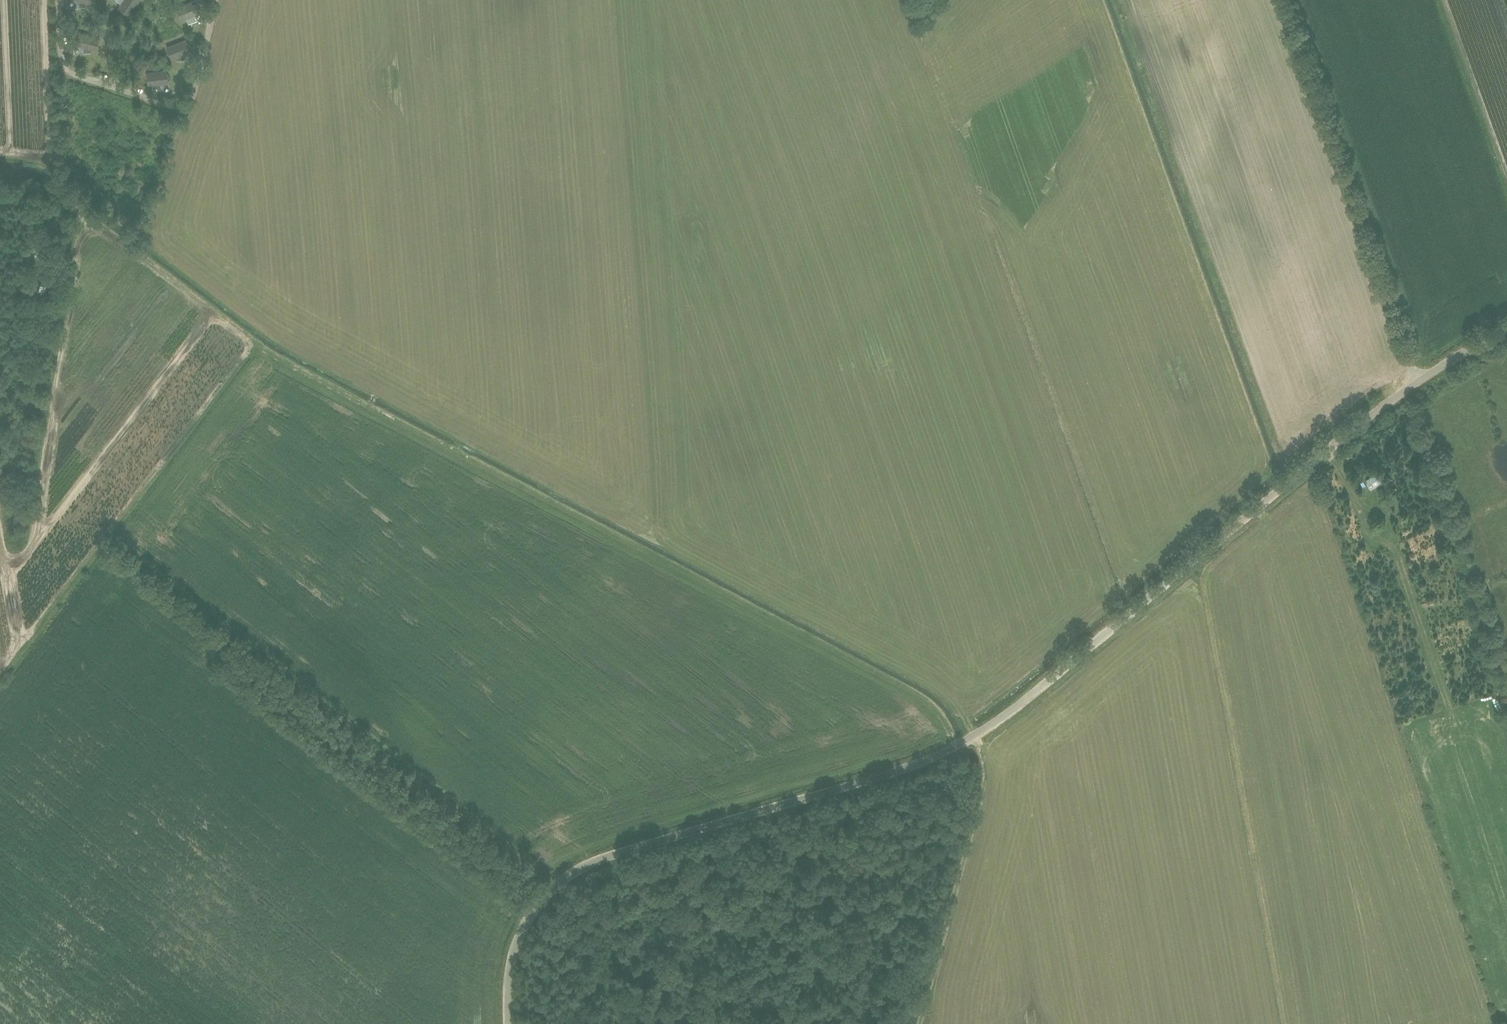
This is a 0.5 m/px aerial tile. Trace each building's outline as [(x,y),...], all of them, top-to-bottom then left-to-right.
[(129,15),(140,0),(124,0),(118,8),(129,15)] [(196,1),(177,8),(182,20),(201,13),(196,1)] [(77,43),(77,46),(81,47),(81,49),(87,53),(88,48),(96,51),(99,38),(80,33),(79,35),(75,42),(77,43)] [(185,40),(167,47),(172,59),(176,58),(177,60),(184,59),(182,55),(190,52),(189,50),(191,48),(186,42),(185,40)] [(147,73),(148,86),(153,85),(153,87),(160,89),(160,84),(168,83),(168,81),(170,80),(167,73),(167,70),(147,73)] [(1375,473),(1364,480),(1369,488),(1380,481),(1375,473)]
